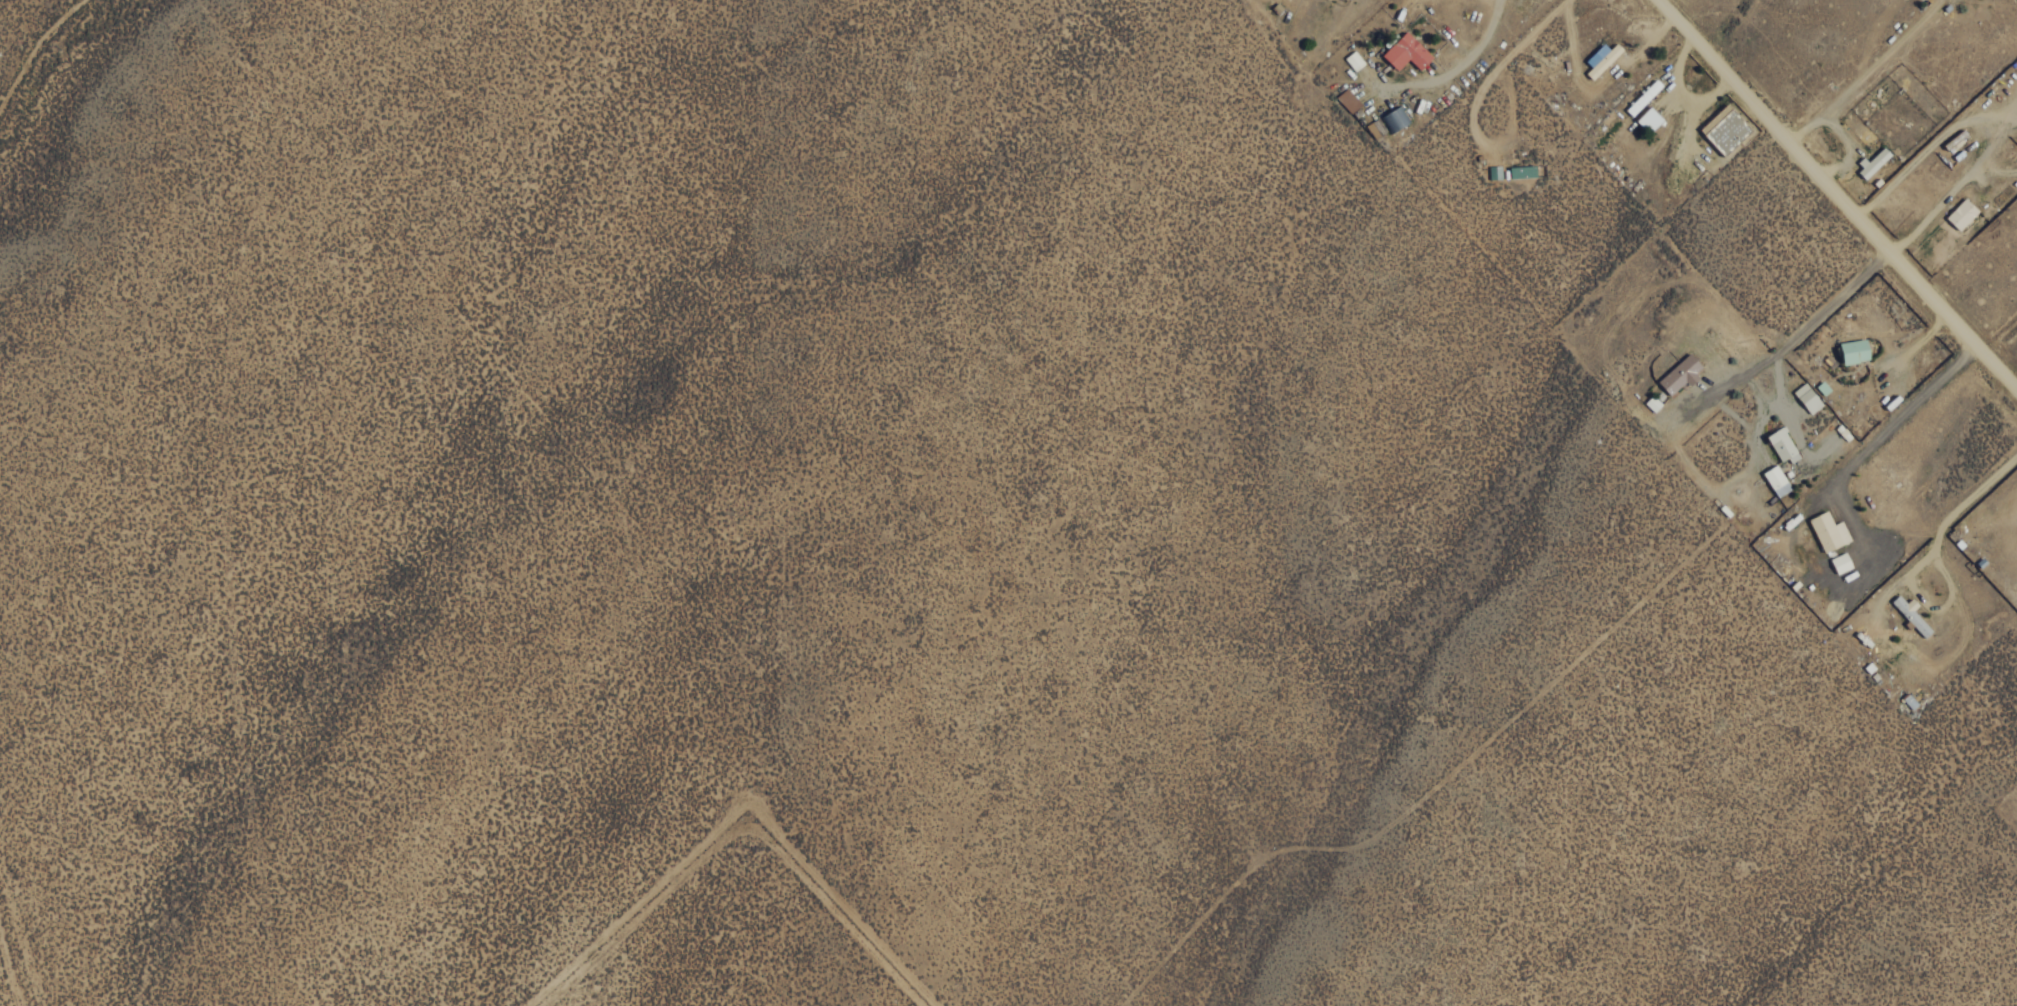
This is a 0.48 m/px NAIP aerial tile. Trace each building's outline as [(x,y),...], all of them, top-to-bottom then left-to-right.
[(1432,57),(1406,31),(1382,56),(1397,71),(1408,59),(1419,70),(1432,57)] [(1343,59),(1353,72),(1364,64),(1354,50),(1343,59)] [(1663,86),(1654,78),(1624,110),(1632,118),(1663,86)] [(1364,111),(1346,88),(1336,96),(1353,119),(1364,111)] [(1725,156),(1753,130),(1727,104),(1700,130),(1725,156)] [(1650,135),(1664,120),(1649,105),(1635,120),(1650,135)] [(1866,177),(1891,154),(1882,145),(1857,168),(1866,177)] [(1979,210),(1965,197),(1945,218),(1959,231),(1979,210)] [(1871,359),(1866,337),(1839,343),(1844,364),(1871,359)] [(1686,381),(1688,383),(1704,368),(1690,352),(1657,381),(1670,395),(1686,381)] [(1831,389),(1822,380),(1815,386),(1823,396),(1831,389)] [(1794,390),(1808,414),(1822,406),(1807,382),(1794,390)] [(1644,403),(1654,412),(1661,404),(1651,395),(1644,403)] [(1799,455),(1780,425),(1765,434),(1784,465),(1799,455)] [(1791,489),(1777,464),(1761,472),(1776,497),(1791,489)] [(1851,540),(1841,521),(1834,524),(1827,510),(1808,520),(1823,553),(1851,540)] [(1835,575),(1852,567),(1846,552),(1829,559),(1835,575)] [(1912,598),(1906,603),(1898,594),(1890,602),(1923,638),(1932,631),(1913,610),(1919,605),(1912,598)]
